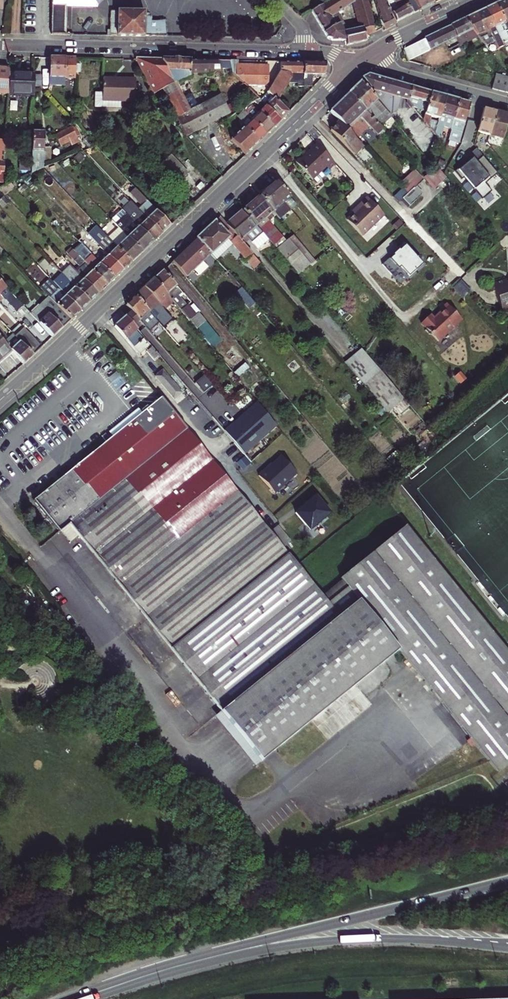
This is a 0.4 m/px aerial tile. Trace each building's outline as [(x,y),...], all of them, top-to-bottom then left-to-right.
[(65,6),(65,7),(98,8),(98,5),(93,0),(52,0),(52,3),(52,5),(65,6)] [(366,0),(359,0),(356,1),(355,0),(329,0),(311,11),(327,38),(332,40),(346,40),(343,27),(342,28),(340,24),(343,22),(338,12),(354,2),(360,24),(362,23),(364,29),(374,27),(366,0)] [(396,21),(384,0),(377,0),(374,1),(380,21),(385,31),(396,25),(394,22),(396,21)] [(396,21),(412,14),(405,3),(404,0),(384,0),(396,21)] [(434,3),(432,0),(410,0),(405,3),(412,14),(434,3)] [(507,0),(504,0),(495,4),(507,30),(507,31),(507,2),(507,0)] [(507,42),(504,32),(507,30),(495,4),(485,9),(502,44),(507,42)] [(52,18),(51,35),(64,35),(65,7),(65,6),(52,5),(52,18)] [(485,46),(493,42),(497,50),(503,47),(502,44),(485,9),(464,19),(478,37),(485,46)] [(149,14),(144,14),(144,11),(110,11),(110,30),(107,30),(107,36),(164,37),(164,21),(151,21),(151,17),(149,17),(149,14)] [(478,37),(464,19),(456,23),(443,29),(436,32),(424,38),(424,39),(430,51),(456,38),(460,46),(478,37)] [(346,27),(343,27),(346,40),(346,45),(367,40),(366,36),(364,29),(362,23),(360,24),(346,27)] [(366,36),(375,32),(374,27),(364,29),(366,36)] [(430,51),(424,39),(404,49),(408,61),(430,51)] [(75,57),(49,57),(49,85),(65,86),(65,77),(75,78),(75,57)] [(190,72),(190,60),(136,59),(154,94),(162,90),(174,84),(190,75),(190,72)] [(190,72),(199,72),(199,60),(191,60),(190,60),(190,72)] [(220,71),(218,61),(199,60),(199,72),(202,72),(202,74),(209,74),(209,71),(220,71)] [(297,87),(303,87),(303,62),(280,62),(280,72),(279,72),(267,92),(277,101),(287,84),(289,81),(297,81),(297,84),(297,87)] [(324,75),(326,63),(303,62),(303,87),(312,87),(312,75),(324,75)] [(269,65),(237,65),(237,77),(245,85),(268,86),(269,65)] [(8,94),(9,74),(9,69),(0,69),(0,94),(8,94)] [(34,75),(16,75),(9,74),(8,94),(34,95),(34,87),(34,75)] [(492,88),(499,90),(503,76),(496,74),(492,88)] [(361,79),(392,114),(398,108),(401,98),(404,85),(368,75),(361,79)] [(505,92),(507,83),(507,77),(503,76),(499,90),(505,92)] [(135,101),(135,80),(103,79),(102,108),(120,108),(120,101),(135,101)] [(381,127),(391,117),(361,82),(348,94),(381,127)] [(167,99),(178,93),(174,84),(162,90),(167,99)] [(408,100),(411,87),(404,85),(401,98),(408,100)] [(413,107),(426,111),(431,92),(411,87),(408,100),(407,101),(412,107),(413,107)] [(280,121),(288,113),(277,101),(267,92),(259,99),(280,121)] [(428,126),(430,120),(438,122),(446,97),(431,92),(426,111),(423,120),(428,126)] [(170,106),(182,100),(178,93),(167,99),(168,102),(170,106)] [(383,129),(381,127),(348,94),(330,112),(340,122),(363,146),(365,148),(372,140),(383,129)] [(186,137),(230,114),(220,96),(189,112),(177,119),(186,137)] [(439,140),(443,126),(451,129),(459,100),(446,97),(438,122),(434,134),(439,140)] [(273,128),(280,121),(259,99),(254,101),(258,106),(255,109),(258,113),(273,128)] [(177,119),(189,112),(182,100),(170,106),(177,119)] [(478,106),(470,103),(459,100),(451,129),(447,140),(459,143),(466,119),(480,123),(484,107),(478,106)] [(266,135),(273,128),(258,113),(255,109),(251,105),(248,109),(245,106),(241,108),(243,111),(251,120),(266,135)] [(480,123),(477,131),(490,135),(496,111),(484,107),(480,123)] [(245,155),(266,135),(251,120),(243,111),(239,115),(241,120),(240,122),(241,125),(242,126),(240,127),(242,129),(240,131),(236,127),(232,131),(235,136),(231,140),(240,150),(245,155)] [(490,135),(503,138),(507,120),(507,114),(496,111),(490,135)] [(331,130),(354,155),(363,146),(340,122),(331,130)] [(60,146),(77,137),(72,127),(55,135),(60,146)] [(372,140),(376,143),(387,133),(383,129),(372,140)] [(43,161),(44,152),(44,132),(32,132),(31,173),(43,168),(43,161)] [(326,166),(329,170),(335,164),(316,144),(307,153),(305,151),(295,161),(311,179),(319,172),(326,166)] [(192,205),(213,186),(178,149),(157,168),(174,187),(183,195),(192,205)] [(229,170),(245,155),(240,150),(224,165),(229,170)] [(434,168),(444,179),(446,177),(436,166),(434,168)] [(423,178),(433,188),(444,179),(434,168),(423,178)] [(408,193),(422,179),(414,171),(399,184),(408,193)] [(323,177),(319,172),(311,179),(316,184),(323,177)] [(408,193),(402,199),(409,206),(421,195),(415,188),(423,180),(422,179),(408,193)] [(276,215),(279,219),(291,209),(284,202),(290,197),(276,181),(259,196),(273,212),(276,215)] [(13,187),(10,183),(0,188),(0,191),(4,195),(13,187)] [(177,201),(183,195),(174,187),(169,192),(177,201)] [(162,233),(170,225),(135,188),(130,193),(142,205),(138,209),(162,233)] [(259,196),(243,210),(257,226),(273,212),(259,196)] [(347,220),(362,236),(384,215),(367,197),(357,207),(359,209),(347,220)] [(122,209),(131,201),(130,199),(121,207),(122,209)] [(153,241),(162,233),(138,209),(131,201),(122,209),(126,213),(153,241)] [(243,210),(226,224),(227,225),(240,241),(246,236),(251,243),(263,233),(257,226),(243,210)] [(293,235),(290,232),(283,238),(273,226),(273,218),(276,215),(273,212),(257,226),(263,233),(268,240),(276,249),(293,235)] [(143,252),(153,241),(126,213),(119,219),(116,215),(111,219),(119,227),(123,231),(143,252)] [(501,232),(507,226),(507,221),(502,214),(493,222),(501,232)] [(211,255),(228,239),(232,244),(246,260),(252,254),(240,241),(227,225),(226,224),(220,217),(196,239),(210,254),(211,255)] [(393,226),(396,230),(402,224),(399,221),(393,226)] [(112,241),(123,231),(119,227),(108,237),(109,238),(112,241)] [(123,270),(131,262),(112,241),(109,238),(104,242),(91,228),(87,232),(100,246),(123,270)] [(131,262),(143,252),(123,231),(112,241),(131,262)] [(251,243),(257,249),(268,240),(263,233),(251,243)] [(114,279),(123,270),(100,246),(97,249),(83,235),(78,240),(91,254),(114,279)] [(310,264),(314,260),(293,235),(276,249),(298,275),(310,265),(310,264)] [(209,255),(210,254),(196,239),(196,240),(209,255)] [(228,239),(211,255),(216,260),(232,244),(228,239)] [(196,240),(172,262),(186,277),(209,255),(196,240)] [(401,285),(423,263),(404,243),(381,264),(401,285)] [(98,294),(107,286),(84,261),(72,249),(67,254),(79,266),(75,270),(98,294)] [(107,286),(114,279),(91,254),(84,261),(107,286)] [(246,260),(253,269),(260,263),(252,254),(246,260)] [(89,302),(98,294),(75,270),(70,265),(61,273),(62,274),(89,302)] [(173,302),(181,311),(186,306),(181,300),(179,298),(183,294),(163,271),(154,279),(173,302)] [(80,311),(89,302),(62,274),(53,282),(80,311)] [(228,276),(239,290),(241,288),(230,275),(228,276)] [(71,320),(80,311),(53,282),(50,279),(40,288),(49,297),(71,320)] [(159,303),(165,310),(173,302),(154,279),(145,288),(135,296),(149,313),(159,303)] [(502,308),(507,306),(507,283),(507,279),(493,284),(502,308)] [(241,293),(252,306),(254,304),(244,291),(241,293)] [(241,293),(238,296),(248,308),(249,308),(252,306),(241,293)] [(126,305),(145,327),(149,332),(158,323),(154,318),(149,313),(135,296),(126,305)] [(52,337),(71,320),(49,297),(30,314),(52,337)] [(154,318),(155,319),(165,310),(159,303),(149,313),(154,318)] [(461,319),(446,303),(439,309),(441,311),(433,318),(429,314),(420,322),(425,327),(424,329),(428,334),(431,334),(438,341),(461,319)] [(252,306),(260,315),(262,313),(254,304),(252,306)] [(198,313),(199,312),(193,305),(189,308),(187,306),(186,306),(181,311),(196,329),(205,322),(198,313)] [(249,308),(257,317),(260,315),(252,306),(249,308)] [(139,344),(144,350),(148,347),(148,345),(136,331),(137,330),(126,316),(115,326),(133,349),(139,344)] [(239,369),(242,373),(249,368),(232,348),(229,350),(205,322),(196,329),(233,374),(239,369)] [(14,336),(23,328),(19,324),(11,332),(12,334),(14,336)] [(33,356),(41,347),(23,328),(14,336),(33,356)] [(33,356),(14,336),(12,334),(7,338),(0,330),(0,337),(12,351),(18,358),(23,364),(33,356)] [(156,340),(170,355),(179,347),(165,331),(156,340)] [(12,351),(0,337),(0,361),(12,351)] [(133,349),(139,355),(144,350),(139,344),(133,349)] [(155,361),(160,357),(152,347),(146,352),(155,361)] [(362,349),(345,363),(387,412),(404,399),(362,349)] [(233,374),(237,378),(242,373),(239,369),(233,374)] [(181,393),(162,370),(155,376),(174,399),(181,393)] [(196,382),(203,390),(210,384),(204,376),(196,382)] [(161,397),(141,413),(110,439),(105,433),(101,436),(106,442),(33,501),(59,532),(61,530),(69,524),(78,535),(261,762),(399,650),(498,773),(507,766),(507,652),(406,526),(341,579),(323,597),(283,548),(270,532),(161,397)] [(240,417),(259,438),(275,423),(257,402),(240,417)] [(108,432),(112,437),(141,413),(138,409),(108,432)] [(249,447),(259,438),(240,417),(231,425),(249,447)] [(224,431),(244,454),(272,430),(273,428),(276,425),(275,423),(259,438),(249,447),(231,425),(224,431)] [(258,476),(274,494),(296,474),(281,457),(266,471),(265,470),(258,476)] [(316,496),(296,513),(310,531),(331,513),(316,496)] [(61,530),(70,542),(78,535),(69,524),(61,530)] [(270,532),(283,548),(289,542),(291,541),(278,525),(270,532)] [(43,615),(47,620),(55,613),(51,608),(43,615)] [(185,722),(190,717),(186,711),(180,716),(185,722)] [(284,748),(294,760),(312,746),(302,733),(284,748)]
